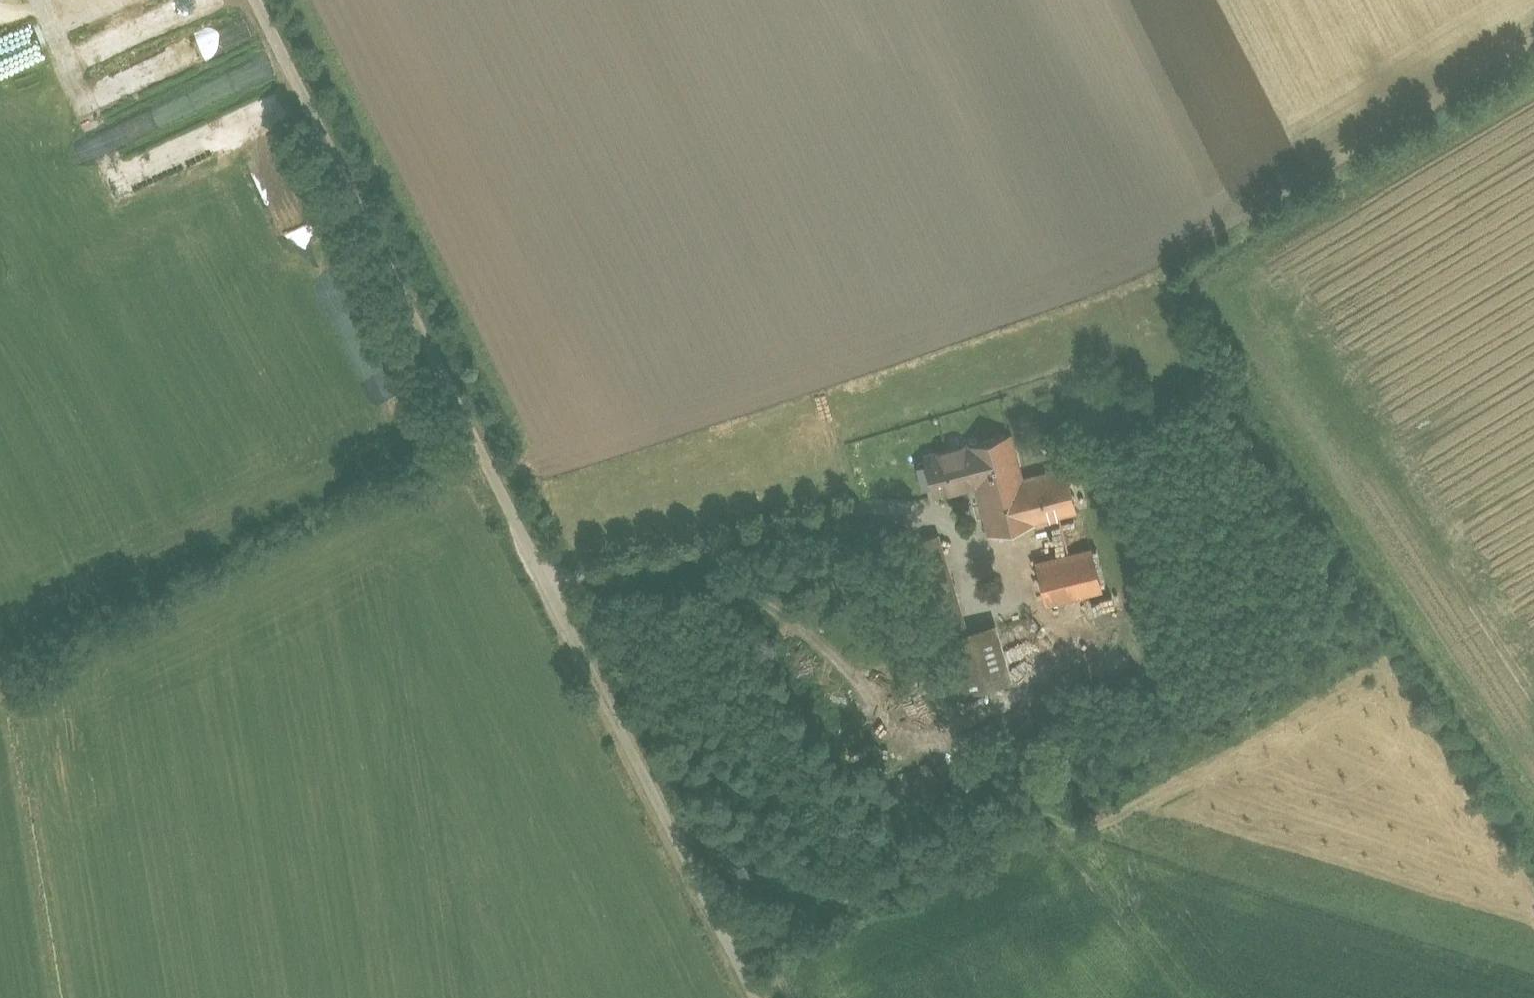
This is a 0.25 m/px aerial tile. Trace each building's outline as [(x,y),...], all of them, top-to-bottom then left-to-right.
[(231,18),(196,32),(198,37),(181,44),(182,44),(163,51),(166,58),(156,61),(161,74),(241,44),(231,18)] [(162,142),(177,176),(249,145),(234,111),(162,142)] [(997,423),(907,449),(918,487),(964,474),(979,528),(1045,509),(1056,548),(1027,556),(1038,597),(1101,579),(1068,460),(1012,476),(997,423)] [(940,525),(905,537),(957,683),(1001,668),(984,620),(965,626),(937,549),(947,546),(940,525)] [(743,870),(740,863),(732,867),(727,869),(732,881),(745,875),(743,870)]
